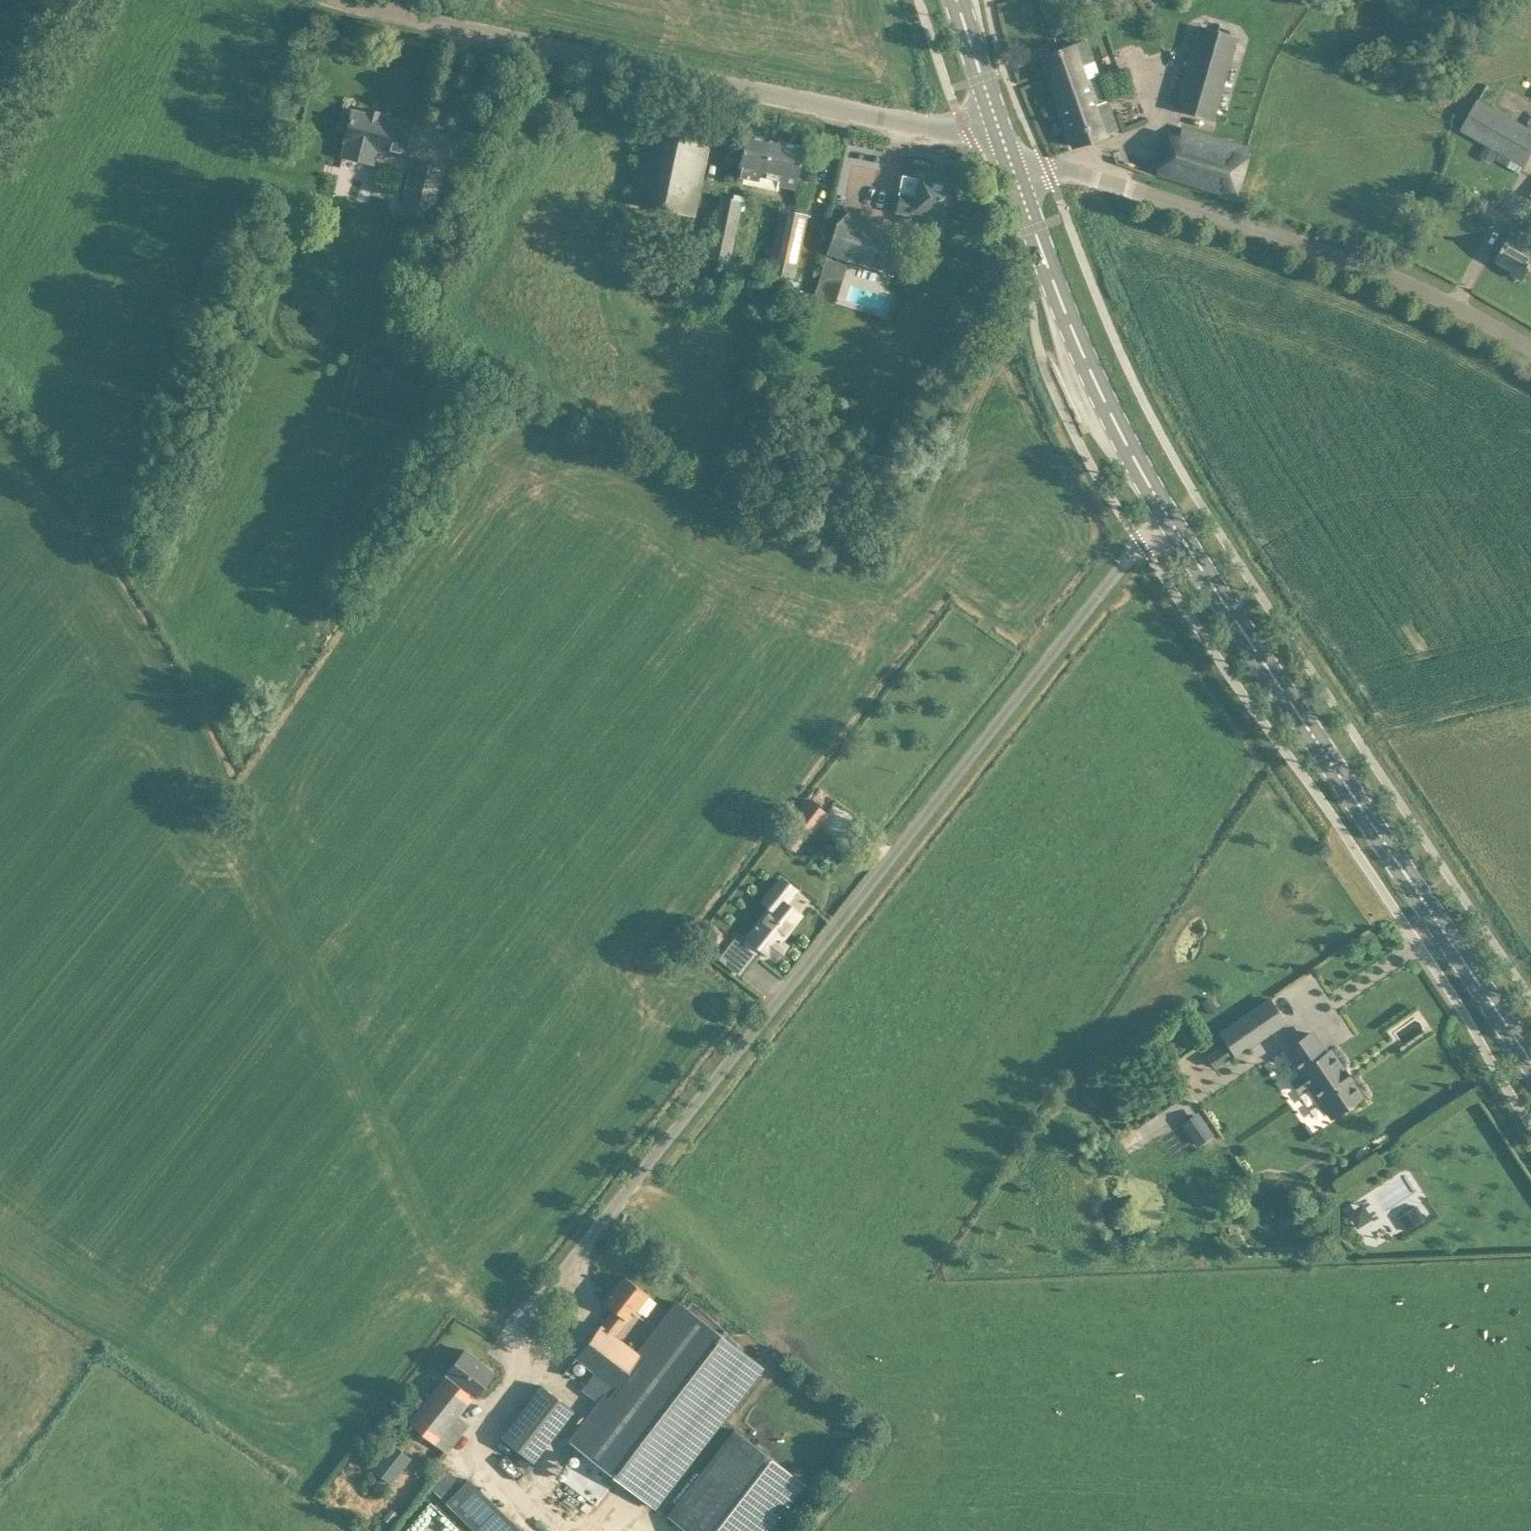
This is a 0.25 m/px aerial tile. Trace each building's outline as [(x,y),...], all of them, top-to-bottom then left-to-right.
[(1213,118),(1218,99),(1236,37),(1198,26),(1175,107),(1213,118)] [(1072,146),(1106,134),(1106,133),(1117,129),(1107,102),(1096,106),(1087,78),(1098,74),(1086,40),(1041,56),(1072,146)] [(1478,97),(1460,128),(1500,151),(1496,158),(1520,172),(1524,165),(1530,154),(1530,127),(1478,97)] [(374,164),(377,148),(403,154),(410,125),(352,110),(344,140),(347,140),(343,157),(374,164)] [(649,113),(644,133),(630,202),(694,216),(713,127),(649,113)] [(1234,198),(1249,147),(1181,127),(1178,137),(1167,134),(1155,175),(1234,198)] [(767,175),(775,140),(746,134),(736,181),(742,183),(743,176),(759,179),(760,173),(767,175)] [(804,146),(775,140),(767,175),(781,178),(780,184),(795,188),(804,146)] [(399,209),(431,217),(445,164),(413,156),(399,209)] [(913,210),(948,217),(948,213),(952,212),(954,206),(950,203),(955,182),(952,181),(951,177),(945,176),(942,179),(919,174),(918,179),(903,176),(896,211),(912,215),(913,210)] [(720,195),(706,258),(729,263),(743,200),(720,195)] [(779,208),(766,271),(794,276),(807,214),(779,208)] [(836,222),(827,251),(850,258),(893,271),(906,232),(887,226),(845,213),(836,222)] [(1530,230),(1529,232),(1516,225),(1496,259),(1512,268),(1511,272),(1523,279),(1530,265),(1530,230)] [(825,256),(819,276),(840,283),(846,263),(825,256)] [(807,798),(792,819),(812,835),(828,814),(807,798)] [(793,889),(780,878),(762,901),(771,908),(742,945),(734,939),(719,958),(739,973),(760,946),(775,958),(785,945),(780,941),(781,940),(780,939),(799,915),(780,899),(789,887),(793,889)] [(1217,1007),(1209,997),(1202,1002),(1209,1013),(1217,1007)] [(1215,1067),(1234,1054),(1235,1055),(1285,1021),(1270,999),(1220,1033),(1226,1042),(1207,1055),(1215,1067)] [(1331,1116),(1340,1110),(1344,1111),(1351,1106),(1351,1102),(1361,1096),(1350,1080),(1351,1079),(1344,1069),(1343,1070),(1330,1050),(1325,1054),(1311,1033),(1286,1050),(1331,1116)] [(1198,1111),(1181,1123),(1197,1145),(1213,1134),(1198,1111)] [(1367,1211),(1408,1194),(1399,1174),(1359,1191),(1367,1211)] [(1337,1210),(1347,1226),(1362,1218),(1352,1202),(1337,1210)] [(1399,1233),(1415,1220),(1401,1202),(1385,1215),(1399,1233)] [(600,1325),(576,1356),(615,1386),(639,1354),(615,1336),(627,1320),(647,1293),(624,1276),(604,1302),(613,1309),(601,1325),(600,1325)] [(615,1386),(571,1443),(651,1505),(760,1364),(679,1302),(639,1354),(615,1386)] [(437,1390),(411,1424),(448,1453),(467,1429),(456,1420),(471,1401),(469,1399),(472,1396),(473,1397),(481,1388),(493,1372),(465,1349),(452,1365),(445,1374),(447,1376),(437,1390),(437,1389),(436,1390),(437,1390)] [(501,1437),(533,1462),(573,1409),(541,1385),(501,1437)] [(734,1428),(666,1515),(687,1530),(768,1530),(805,1484),(734,1428)] [(411,1459),(390,1443),(370,1467),(391,1484),(411,1459)] [(570,1459),(553,1477),(582,1504),(598,1486),(570,1459)] [(458,1474),(450,1481),(439,1470),(424,1486),(466,1527),(465,1528),(468,1530),(517,1530),(458,1474)] [(404,1530),(426,1530),(438,1522),(421,1503),(397,1523),(404,1530)] [(397,1514),(390,1508),(382,1517),(389,1524),(397,1514)]
